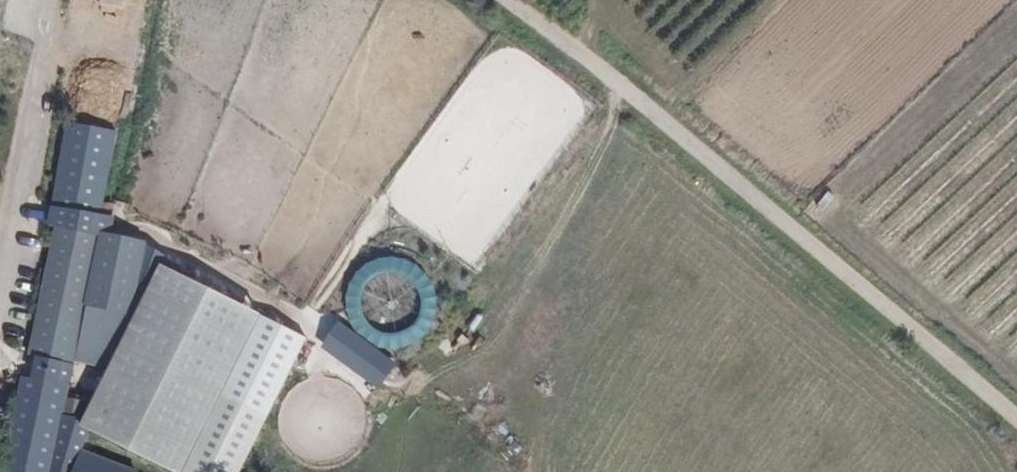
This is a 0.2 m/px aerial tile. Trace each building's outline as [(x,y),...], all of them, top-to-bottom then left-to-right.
[(0,447),(0,471),(44,471),(68,360),(119,371),(142,240),(105,233),(107,224),(108,214),(100,213),(115,129),(63,121),(50,214),(48,226),(0,447)] [(401,275),(401,261),(347,262),(348,342),(432,340),(431,274),(401,275)] [(157,265),(78,425),(173,471),(180,471),(258,315),(157,265)] [(258,315),(180,471),(241,471),(306,339),(258,315)] [(379,387),(397,361),(336,321),(318,348),(379,387)] [(81,417),(85,401),(67,397),(63,413),(81,417)] [(75,449),(68,471),(132,471),(133,470),(75,449)]
